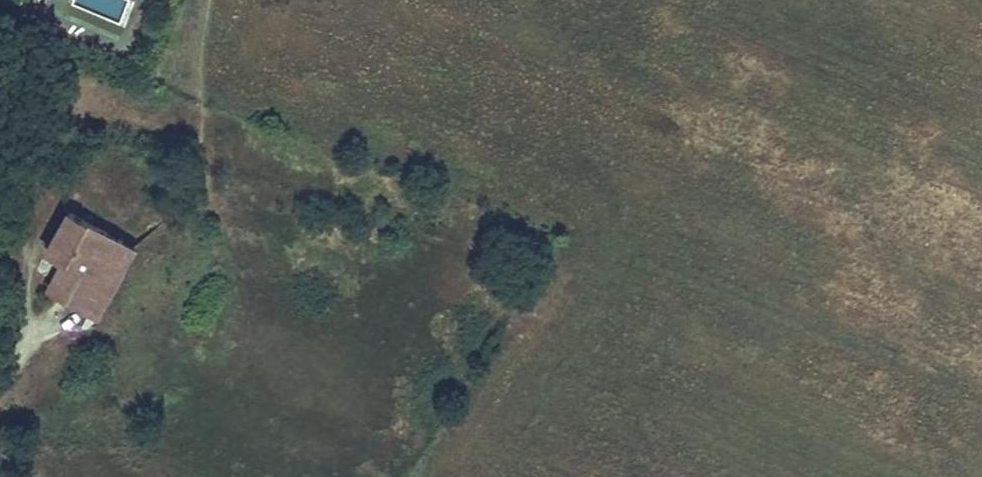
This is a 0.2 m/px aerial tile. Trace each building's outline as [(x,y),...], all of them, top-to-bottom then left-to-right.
[(44,294),(82,318),(96,297),(90,293),(117,250),(67,220),(45,255),(62,265),(44,294)]
